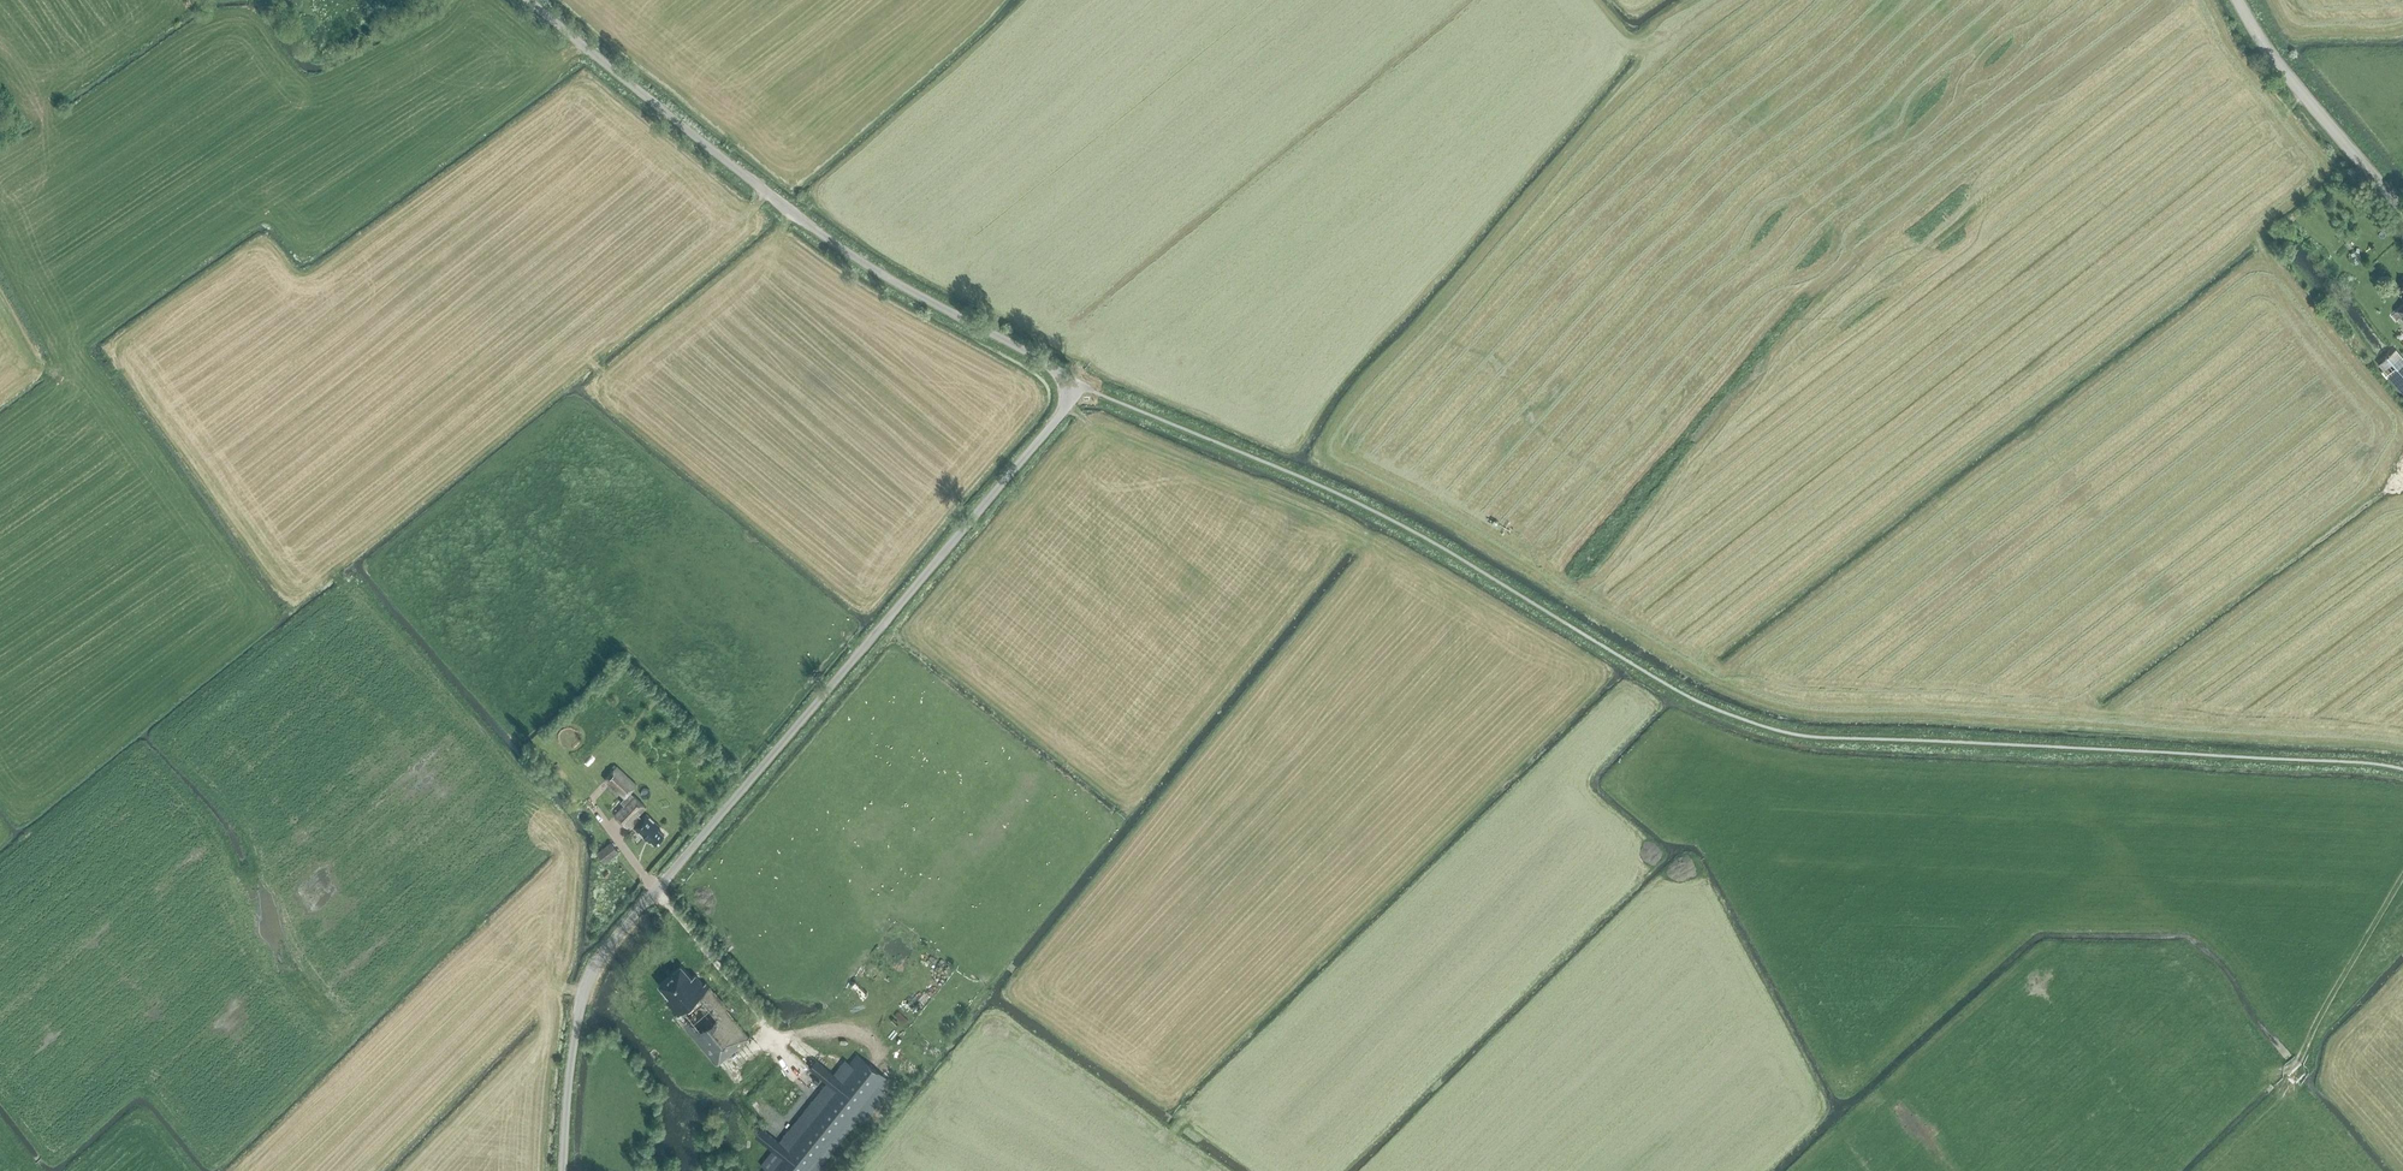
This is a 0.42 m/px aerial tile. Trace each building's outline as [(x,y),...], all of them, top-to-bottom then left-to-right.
[(2391,315),(2396,322),(2400,319),(2402,322),(2402,305),(2391,315)] [(2402,392),(2402,358),(2395,349),(2378,364),(2402,392)] [(603,780),(624,800),(637,785),(616,766),(603,780)] [(642,819),(639,816),(647,808),(633,795),(613,816),(627,829),(632,823),(635,826),(633,828),(646,840),(646,839),(649,842),(651,841),(655,845),(664,836),(654,827),(656,824),(646,814),(642,819)] [(597,853),(604,864),(618,853),(611,843),(597,853)] [(674,1015),(717,1065),(751,1036),(705,982),(703,984),(695,975),(691,978),(681,966),(659,985),(669,997),(665,1000),(677,1013),(674,1015)] [(902,1011),(897,1015),(906,1024),(911,1020),(902,1011)] [(892,1083),(855,1053),(848,1061),(843,1057),(832,1071),(815,1058),(807,1068),(825,1082),(777,1140),(761,1127),(754,1136),(771,1150),(758,1166),(762,1169),(761,1170),(820,1170),(892,1083)]
